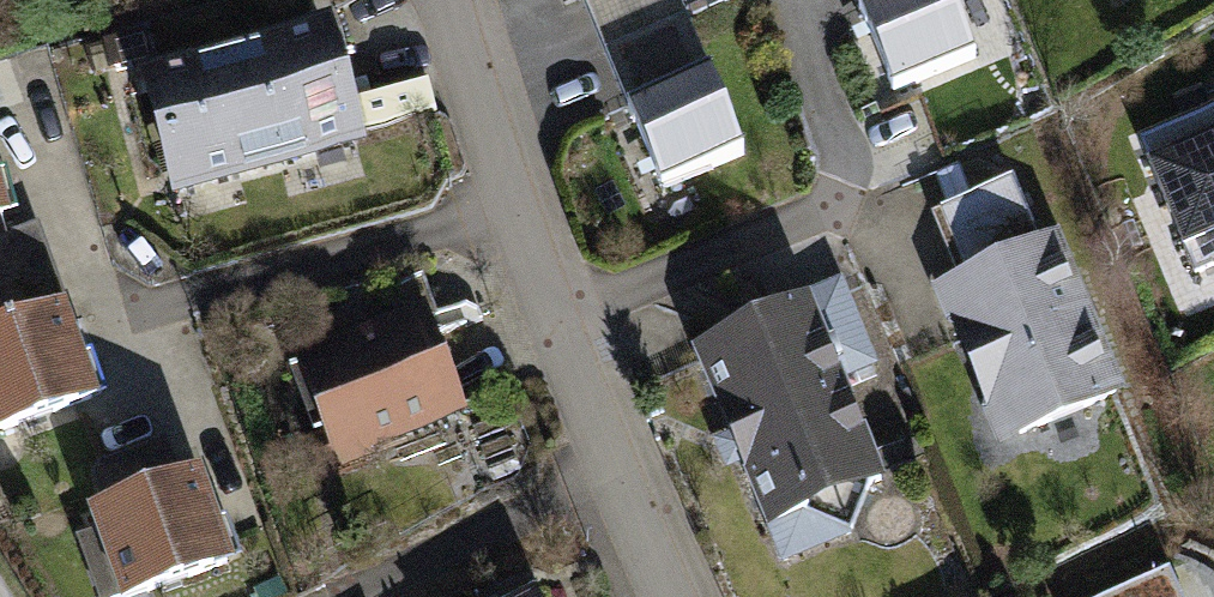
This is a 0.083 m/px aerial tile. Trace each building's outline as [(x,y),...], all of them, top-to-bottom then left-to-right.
[(901,91),(990,53),(967,0),(878,0),(865,6),(901,91)] [(341,8),(116,69),(149,191),(175,184),(178,194),(377,140),(341,8)] [(633,97),(670,186),(760,148),(722,60),(633,97)] [(1141,137),(1197,273),(1213,266),(1213,107),(1206,110),(1141,137)] [(20,209),(0,138),(0,214),(20,209)] [(1011,180),(939,208),(964,269),(930,282),(996,447),(1121,398),(1055,231),(1035,239),(1011,180)] [(0,236),(0,433),(110,392),(46,220),(0,236)] [(857,280),(705,337),(790,561),(870,532),(862,520),(876,482),(896,473),(891,460),(920,449),(887,359),(857,280)] [(435,301),(306,350),(347,459),(476,411),(435,301)] [(113,495),(96,501),(103,521),(82,529),(108,596),(120,596),(130,593),(132,596),(147,596),(244,560),(208,463),(187,471),(173,435),(100,462),(113,495)] [(1121,596),(1191,596),(1187,581),(1121,596)] [(520,596),(551,596),(545,586),(520,596)]
